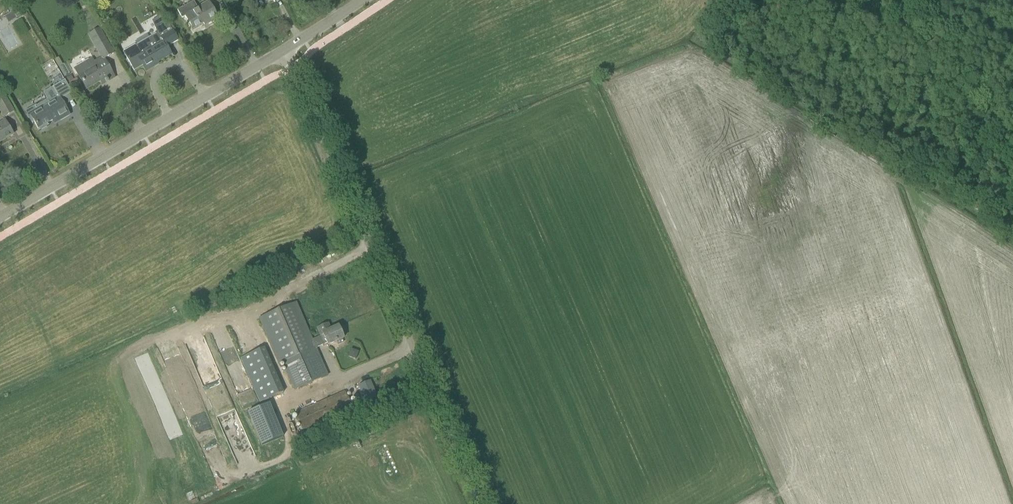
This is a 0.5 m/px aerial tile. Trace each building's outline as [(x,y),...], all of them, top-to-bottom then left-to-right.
[(177,10),(182,18),(186,16),(193,28),(203,23),(204,25),(217,18),(208,1),(197,7),(193,1),(177,10)] [(17,9),(12,12),(16,19),(21,16),(17,9)] [(143,65),(146,70),(154,66),(153,64),(170,54),(166,47),(178,40),(167,21),(155,28),(157,33),(135,45),(135,44),(123,51),(134,70),(143,65)] [(92,57),(74,67),(86,89),(104,79),(106,83),(114,78),(103,59),(113,53),(99,28),(87,35),(100,58),(95,61),(92,57)] [(69,88),(79,83),(77,78),(73,80),(71,76),(64,79),(69,88)] [(70,115),(65,107),(67,106),(62,98),(72,92),(65,80),(52,87),(59,98),(50,104),(48,100),(36,107),(35,106),(25,112),(32,124),(34,122),(39,131),(48,126),(48,125),(47,123),(59,117),(61,120),(70,115)] [(3,118),(15,111),(6,97),(0,101),(0,113),(3,118)] [(12,134),(4,120),(0,122),(0,142),(12,134)] [(259,319),(278,364),(282,363),(294,390),(328,375),(316,348),(327,343),(328,345),(343,338),(338,326),(330,330),(328,324),(317,329),(320,336),(312,340),(296,302),(259,319)] [(240,358),(259,402),(284,392),(264,348),(240,358)] [(358,386),(365,403),(377,397),(370,381),(358,386)] [(290,415),(291,418),(295,416),(302,430),(356,407),(354,403),(351,404),(344,391),(290,415)] [(269,404),(248,412),(262,445),(283,437),(269,404)]
